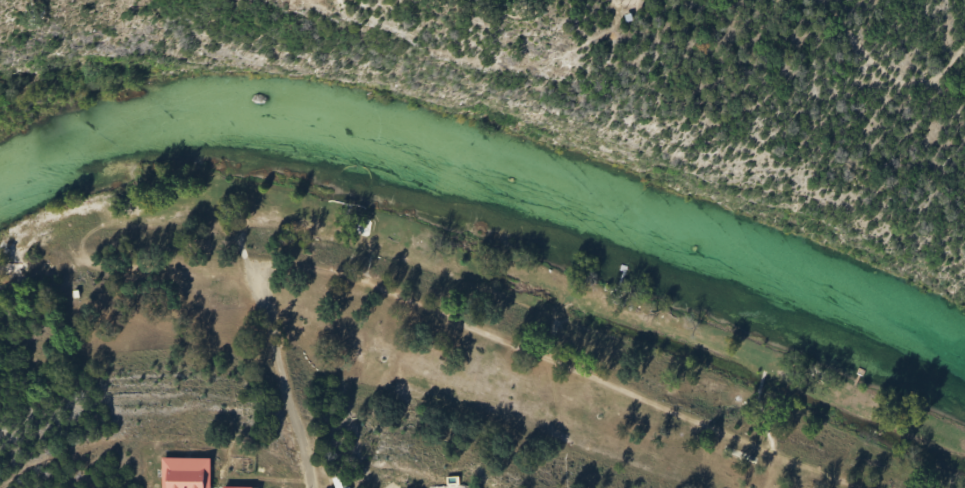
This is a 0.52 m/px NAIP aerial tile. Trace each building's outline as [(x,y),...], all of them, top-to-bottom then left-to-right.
[(212,459),(212,487),(162,487),(163,459),(212,459)]
